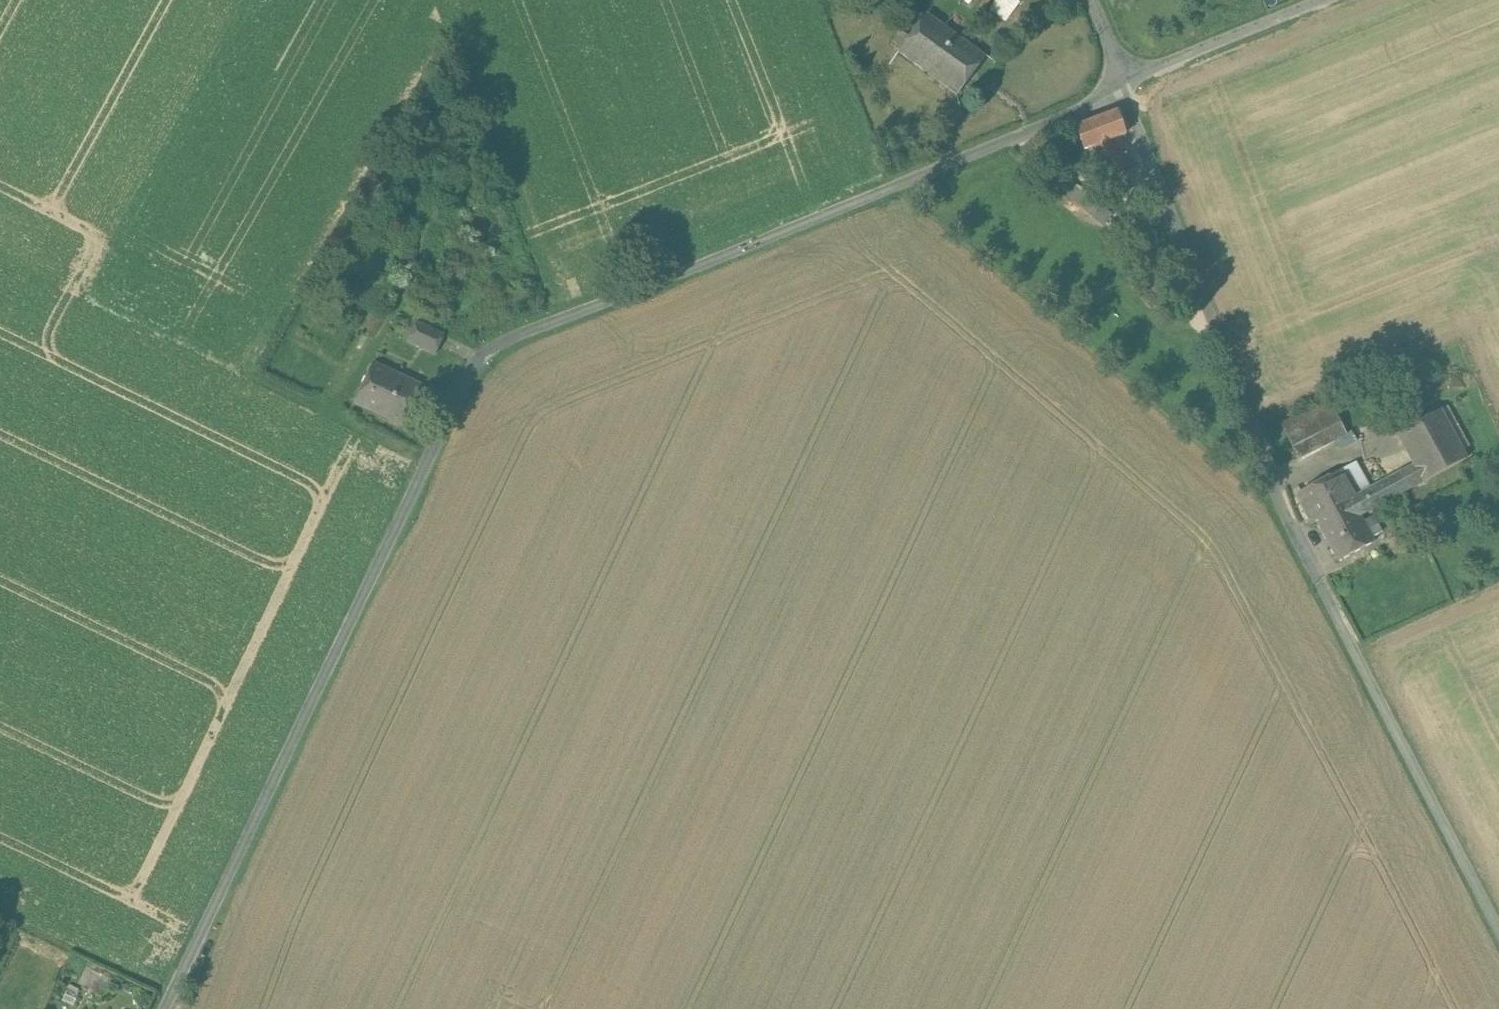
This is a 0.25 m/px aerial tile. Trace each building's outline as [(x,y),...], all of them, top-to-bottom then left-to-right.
[(1021,2),(1018,0),(997,0),(990,9),(1007,21),(1021,2)] [(956,36),(926,14),(910,37),(899,51),(899,52),(929,74),(956,36)] [(901,31),(891,45),(899,51),(910,37),(901,31)] [(985,57),(956,36),(929,74),(957,95),(985,57)] [(1089,150),(1120,135),(1125,134),(1116,112),(1076,129),(1084,152),(1089,150)] [(1120,135),(1089,150),(1100,178),(1133,165),(1120,135)] [(1085,200),(1071,188),(1066,195),(1080,207),(1085,200)] [(1112,215),(1090,196),(1085,200),(1080,207),(1103,226),(1112,215)] [(443,334),(416,321),(406,342),(434,354),(443,334)] [(421,387),(374,364),(355,403),(402,426),(421,387)] [(1346,432),(1328,400),(1273,431),(1290,464),(1335,438),(1346,432)] [(1446,406),(1438,410),(1461,451),(1469,447),(1446,406)] [(1438,410),(1399,432),(1415,463),(1425,480),(1465,458),(1461,451),(1438,410)] [(1346,432),(1335,438),(1341,450),(1359,441),(1352,429),(1346,432)] [(1358,462),(1341,471),(1355,497),(1372,487),(1358,462)] [(1372,487),(1355,497),(1365,514),(1425,480),(1415,463),(1372,487)] [(1341,471),(1297,495),(1313,524),(1317,522),(1322,531),(1342,520),(1345,525),(1361,516),(1365,514),(1355,497),(1341,471)] [(1345,525),(1342,520),(1322,531),(1339,561),(1375,541),(1373,537),(1364,522),(1361,516),(1345,525)] [(1382,532),(1373,517),(1364,522),(1373,537),(1382,532)]
